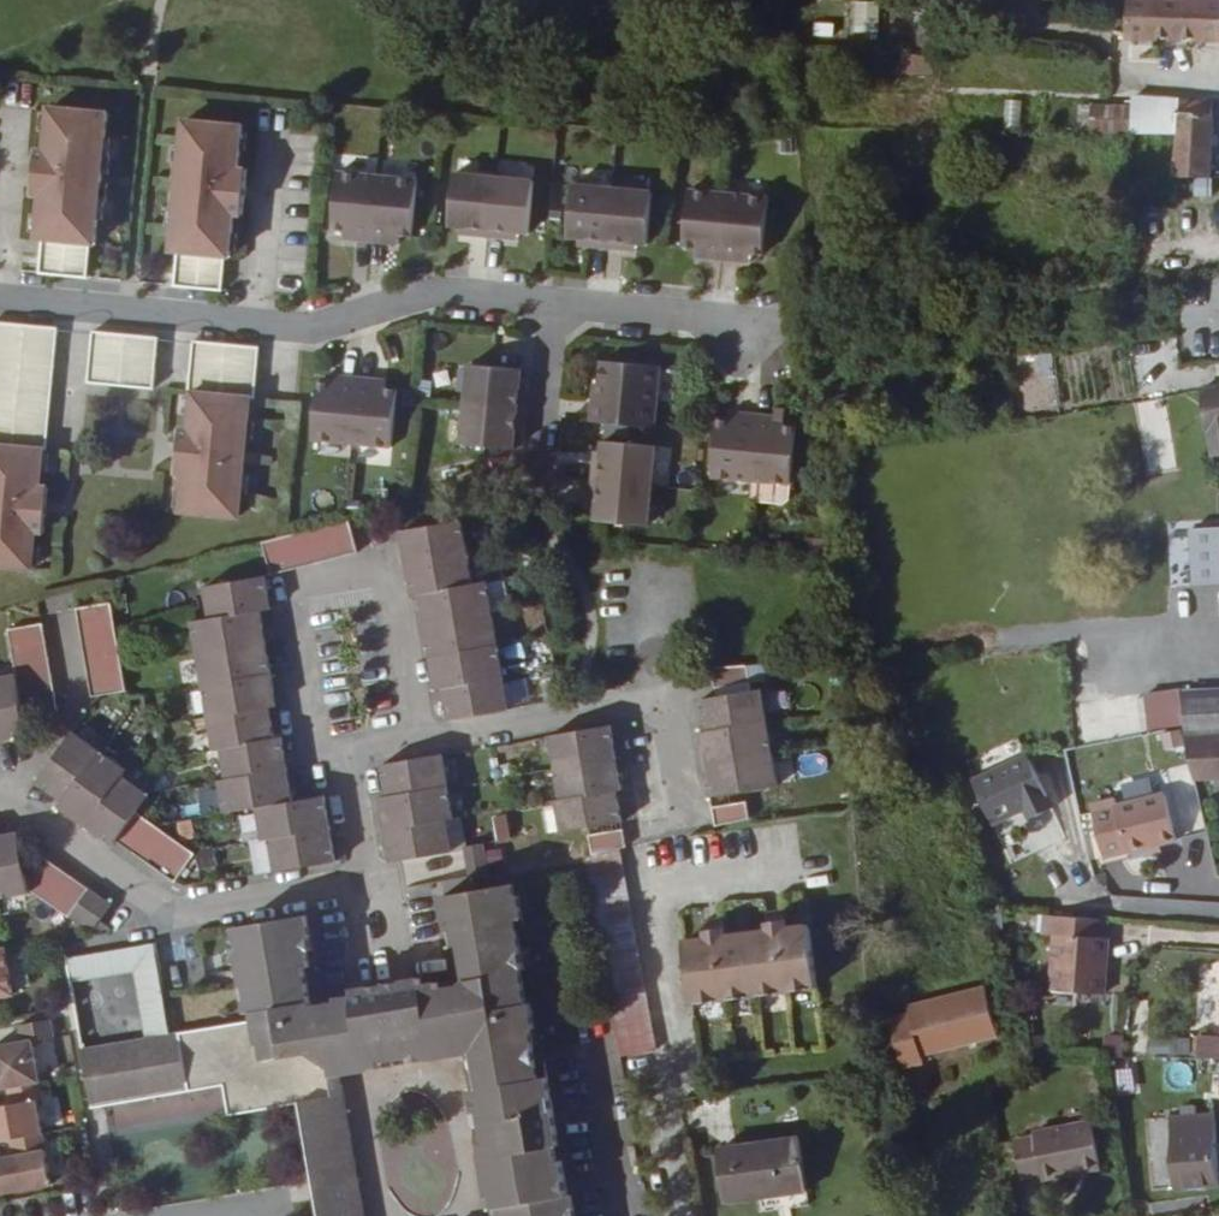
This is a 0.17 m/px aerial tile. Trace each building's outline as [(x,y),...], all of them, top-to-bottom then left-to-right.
[(1213,5),(1113,0),(1110,41),(1206,46),(1213,5)] [(1213,5),(1206,46),(1218,46),(1218,0),(1214,0),(1213,5)] [(854,2),(852,37),(879,38),(880,3),(854,2)] [(1104,61),(871,56),(870,88),(1103,93),(1104,61)] [(1196,186),(1200,108),(1119,105),(1118,146),(1160,146),(1161,186),(1196,186)] [(87,250),(100,117),(42,111),(37,154),(28,153),(24,200),(32,201),(28,245),(33,245),(29,279),(80,284),(83,250),(87,250)] [(235,221),(240,173),(232,173),(236,130),(177,124),(164,258),(170,258),(167,292),(214,296),(217,263),(223,264),(228,220),(235,221)] [(363,247),(369,181),(329,177),(324,235),(336,237),(347,238),(346,246),(363,247)] [(479,245),(485,184),(446,180),(441,232),(450,233),(463,235),(462,243),(479,245)] [(402,243),(408,185),(369,181),(363,247),(380,249),(380,241),(391,242),(402,243)] [(522,241),(527,189),(485,184),(479,245),(497,247),(498,238),(509,239),(522,241)] [(1195,196),(1196,186),(1161,186),(1165,197),(1195,196)] [(600,256),(606,196),(566,192),(560,243),(571,244),(584,246),(583,254),(600,256)] [(640,251),(645,200),(606,196),(600,256),(617,258),(618,249),(630,250),(640,251)] [(716,268),(723,201),(683,197),(678,255),(689,256),(699,257),(698,266),(716,268)] [(755,263),(761,205),(723,201),(716,268),(733,269),(734,261),(743,262),(755,263)] [(1208,213),(1207,232),(1218,232),(1218,213),(1208,213)] [(462,243),(463,235),(450,233),(449,242),(462,243)] [(346,246),(347,238),(336,237),(335,245),(346,246)] [(509,248),(509,239),(498,238),(497,247),(509,248)] [(390,250),(391,242),(380,241),(380,249),(390,250)] [(583,254),(584,246),(571,244),(571,253),(583,254)] [(629,259),(630,250),(618,249),(617,258),(629,259)] [(698,266),(699,257),(689,256),(688,265),(698,266)] [(742,270),(743,262),(734,261),(733,269),(742,270)] [(48,333),(18,330),(0,328),(0,453),(32,456),(36,456),(48,333)] [(143,395),(148,343),(81,336),(76,388),(143,395)] [(244,405),(249,353),(217,350),(182,346),(177,398),(180,398),(240,405),(244,405)] [(655,429),(662,366),(636,364),(637,355),(622,354),(621,362),(604,360),(602,385),(600,402),(593,401),(591,422),(655,429)] [(527,411),(528,393),(520,392),(521,380),(522,370),(472,365),(468,405),(527,411)] [(342,385),(343,377),(332,376),(332,384),(342,385)] [(353,446),(360,378),(343,377),(342,385),(332,384),(319,383),(314,442),(353,446)] [(392,450),(398,390),(386,389),(376,388),(377,380),(360,378),(353,446),(392,450)] [(386,389),(387,381),(377,380),(376,388),(386,389)] [(528,393),(529,381),(521,380),(520,392),(528,393)] [(600,402),(602,385),(595,385),(593,401),(600,402)] [(1198,390),(1205,456),(1218,454),(1218,387),(1198,390)] [(228,528),(240,405),(180,398),(176,436),(167,435),(163,481),(172,482),(167,522),(228,528)] [(516,438),(517,427),(525,428),(527,411),(468,405),(464,444),(514,450),(516,438)] [(739,422),(740,413),(730,412),(730,421),(739,422)] [(752,481),(759,415),(740,413),(739,422),(730,421),(716,420),(711,477),(752,481)] [(792,485),(797,427),(786,426),(775,425),(776,417),(759,415),(752,481),(792,485)] [(786,426),(786,418),(776,417),(775,425),(786,426)] [(524,439),(525,428),(517,427),(516,438),(524,439)] [(651,486),(654,447),(603,442),(602,451),(601,463),(592,462),(590,481),(651,486)] [(601,463),(602,451),(593,450),(592,462),(601,463)] [(37,494),(28,493),(32,456),(0,453),(0,576),(19,578),(24,540),(32,540),(37,494)] [(647,526),(651,486),(590,481),(588,498),(597,498),(596,511),(595,522),(647,526)] [(596,511),(597,498),(588,498),(587,510),(596,511)] [(355,556),(346,522),(265,543),(274,577),(355,556)] [(466,556),(460,525),(398,536),(402,556),(410,554),(412,566),(466,556)] [(1190,536),(1194,575),(1217,573),(1218,585),(1218,534),(1190,536)] [(412,566),(410,554),(402,556),(404,567),(412,566)] [(472,587),(466,556),(412,566),(415,580),(407,582),(410,599),(417,597),(472,587)] [(415,580),(412,566),(404,567),(407,582),(415,580)] [(1217,573),(1194,575),(1195,590),(1218,588),(1218,585),(1217,573)] [(194,623),(214,750),(223,748),(227,781),(219,782),(224,813),(254,808),(260,840),(268,838),(273,870),(333,861),(330,841),(324,842),(319,816),(325,815),(322,798),(290,802),(286,783),(280,784),(276,758),(282,757),(279,740),(273,741),(269,721),(263,722),(261,709),(267,708),(264,695),(271,694),(265,655),(259,656),(255,630),(261,629),(258,613),(256,599),(265,598),(262,579),(207,589),(212,620),(194,623)] [(491,617),(485,585),(472,587),(417,597),(420,617),(428,615),(430,628),(491,617)] [(266,604),(265,598),(256,599),(258,613),(267,611),(266,604)] [(76,610),(92,699),(126,693),(110,604),(76,610)] [(430,628),(428,615),(420,617),(422,630),(430,628)] [(497,649),(491,617),(430,628),(432,642),(425,643),(428,662),(436,661),(497,649)] [(7,734),(9,740),(28,737),(25,720),(59,714),(42,624),(8,630),(17,678),(0,681),(0,736),(7,734)] [(432,642),(430,628),(422,630),(425,643),(432,642)] [(262,635),(261,629),(255,630),(259,656),(265,655),(264,648),(262,635)] [(503,680),(497,649),(436,661),(439,675),(431,676),(434,693),(440,691),(448,690),(503,680)] [(439,675),(436,661),(428,662),(431,676),(439,675)] [(749,680),(748,667),(715,669),(718,685),(749,680)] [(509,713),(503,680),(448,690),(451,705),(443,706),(447,724),(509,713)] [(451,705),(448,690),(440,691),(443,706),(451,705)] [(776,787),(759,691),(698,702),(701,721),(707,720),(709,733),(703,734),(696,735),(700,754),(706,753),(710,779),(704,780),(708,799),(776,787)] [(1174,696),(1193,774),(1214,772),(1215,778),(1218,778),(1218,692),(1174,696)] [(273,701),(271,694),(264,695),(267,708),(274,707),(273,701)] [(1079,703),(1082,745),(1140,740),(1136,698),(1079,703)] [(268,715),(267,708),(261,709),(263,722),(269,721),(268,715)] [(709,733),(707,720),(701,721),(702,727),(703,734),(709,733)] [(546,772),(557,835),(621,825),(617,806),(611,807),(609,794),(615,793),(621,792),(618,773),(612,774),(610,761),(608,748),(614,747),(610,728),(547,739),(552,771),(546,772)] [(127,769),(74,733),(37,786),(52,797),(56,792),(67,799),(63,804),(60,809),(75,820),(79,815),(100,830),(97,835),(112,846),(116,841),(177,884),(196,856),(135,813),(150,793),(123,775),(127,769)] [(615,753),(614,747),(608,748),(610,761),(616,760),(615,753)] [(710,779),(706,753),(700,754),(701,761),(703,772),(704,780),(710,779)] [(1027,756),(971,782),(989,823),(1023,809),(1027,819),(1050,809),(1027,756)] [(283,763),(282,757),(276,758),(280,784),(286,783),(285,775),(283,763)] [(452,820),(441,757),(377,768),(381,787),(387,786),(389,799),(383,800),(377,801),(380,819),(386,818),(388,831),(391,844),(385,845),(388,864),(452,853),(446,821),(452,820)] [(617,767),(616,760),(610,761),(612,774),(618,773),(617,767)] [(389,799),(387,786),(381,787),(382,795),(383,800),(389,799)] [(56,792),(52,797),(57,800),(63,804),(67,799),(56,792)] [(616,798),(615,793),(609,794),(611,807),(617,806),(616,798)] [(1172,842),(1161,793),(1113,804),(1112,797),(1091,802),(1092,809),(1078,812),(1090,860),(1172,842)] [(748,819),(744,799),(712,805),(715,827),(748,819)] [(79,815),(75,820),(80,823),(91,831),(97,835),(100,830),(79,815)] [(326,822),(325,815),(319,816),(324,842),(330,841),(329,836),(326,822)] [(498,844),(513,841),(509,816),(494,819),(498,844)] [(388,831),(386,818),(380,819),(381,826),(382,832),(388,831)] [(629,847),(625,827),(590,833),(593,856),(621,849),(629,847)] [(391,844),(388,831),(382,832),(384,840),(385,845),(391,844)] [(25,894),(24,887),(21,864),(17,837),(0,840),(0,899),(25,894)] [(465,850),(468,877),(488,875),(485,847),(465,850)] [(658,1050),(621,849),(593,856),(585,857),(622,1057),(658,1050)] [(109,907),(45,860),(21,864),(24,887),(90,934),(109,907)] [(569,1197),(563,1161),(558,1162),(555,1149),(553,1137),(559,1136),(545,1061),(516,1066),(515,1055),(534,1052),(530,1029),(535,1029),(531,1004),(526,1004),(521,977),(526,976),(520,942),(511,944),(510,935),(526,932),(521,901),(517,902),(514,888),(442,900),(446,923),(462,921),(464,934),(455,935),(457,952),(462,952),(469,987),(466,991),(449,994),(452,1010),(445,1011),(441,988),(427,991),(425,982),(416,984),(427,1042),(436,1041),(438,1054),(471,1049),(490,1062),(492,1077),(486,1079),(488,1094),(480,1096),(485,1124),(493,1123),(498,1154),(526,1149),(528,1160),(500,1165),(508,1215),(501,1215),(573,1215),(569,1197)] [(686,944),(693,1006),(818,991),(811,928),(788,930),(787,914),(769,915),(770,933),(726,939),(724,922),(705,924),(707,941),(686,944)] [(1107,964),(1108,939),(1110,920),(1052,916),(1051,935),(1061,936),(1058,991),(1111,995),(1113,964),(1107,964)] [(241,966),(250,1024),(170,1036),(147,1040),(82,1050),(92,1108),(368,1066),(356,993),(347,995),(348,1000),(333,1003),(334,1008),(313,1011),(309,1005),(303,973),(309,972),(306,954),(300,955),(298,945),(309,944),(305,921),(235,932),(238,943),(233,944),(237,966),(241,966)] [(455,935),(464,934),(462,921),(446,923),(448,931),(449,936),(455,935)] [(527,941),(526,932),(510,935),(511,944),(520,942),(527,941)] [(306,954),(311,954),(310,949),(309,944),(298,945),(300,955),(306,954)] [(67,960),(71,981),(135,971),(147,1040),(170,1036),(155,946),(67,960)] [(2,947),(0,947),(0,998),(10,996),(2,947)] [(436,1041),(427,1042),(416,984),(386,989),(356,993),(368,1066),(398,1061),(438,1054),(436,1041)] [(448,987),(441,988),(445,1011),(452,1010),(449,994),(448,987)] [(892,1020),(903,1070),(924,1064),(923,1057),(997,1037),(984,988),(909,1007),(911,1015),(892,1020)] [(32,1039),(49,1037),(46,1020),(17,1024),(20,1040),(0,1044),(0,1087),(6,1086),(38,1080),(32,1039)] [(1204,1041),(1203,1060),(1218,1060),(1218,1041),(1204,1041)] [(368,1066),(92,1108),(98,1138),(300,1103),(325,1099),(341,1108),(349,1107),(345,1080),(401,1071),(473,1060),(480,1096),(488,1094),(486,1079),(492,1077),(490,1062),(471,1049),(438,1054),(398,1061),(368,1066)] [(516,1066),(545,1061),(543,1051),(534,1052),(515,1055),(516,1066)] [(35,1099),(40,1098),(38,1080),(6,1086),(8,1102),(0,1103),(0,1137),(7,1136),(40,1131),(35,1099)] [(300,1103),(320,1215),(367,1215),(365,1205),(355,1207),(352,1185),(362,1183),(349,1107),(341,1108),(325,1099),(300,1103)] [(1170,1119),(1173,1190),(1218,1189),(1216,1118),(1170,1119)] [(485,1124),(501,1215),(508,1215),(500,1165),(528,1160),(526,1149),(498,1154),(493,1123),(485,1124)] [(1097,1165),(1091,1124),(1032,1133),(1032,1136),(1012,1139),(1019,1181),(1039,1179),(1039,1181),(1077,1175),(1076,1168),(1097,1165)] [(40,1131),(7,1136),(9,1153),(0,1155),(0,1190),(47,1182),(40,1131)] [(555,1149),(561,1148),(559,1136),(553,1137),(555,1149)] [(720,1149),(726,1199),(761,1195),(763,1211),(812,1204),(809,1186),(799,1188),(796,1163),(804,1162),(801,1137),(720,1149)] [(1098,1171),(1097,1165),(1076,1168),(1077,1175),(1098,1171)] [(355,1207),(365,1205),(362,1183),(352,1185),(355,1207)] [(578,1195),(569,1197),(573,1215),(581,1215),(578,1195)]
